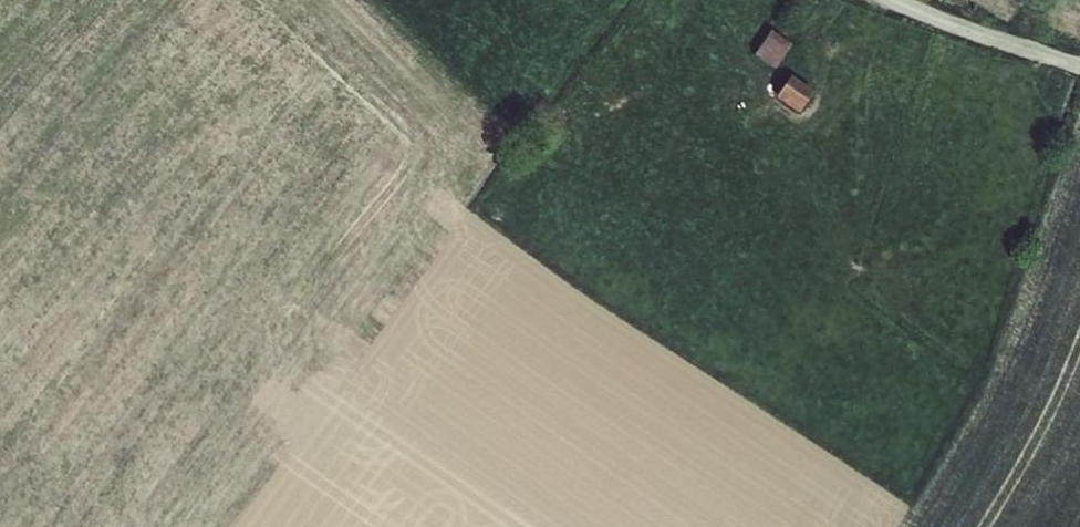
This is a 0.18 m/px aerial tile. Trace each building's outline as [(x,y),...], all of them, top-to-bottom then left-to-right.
[(755,53),(779,67),(794,41),(770,27),(755,53)] [(791,72),(775,94),(799,111),(815,90),(791,72)]
